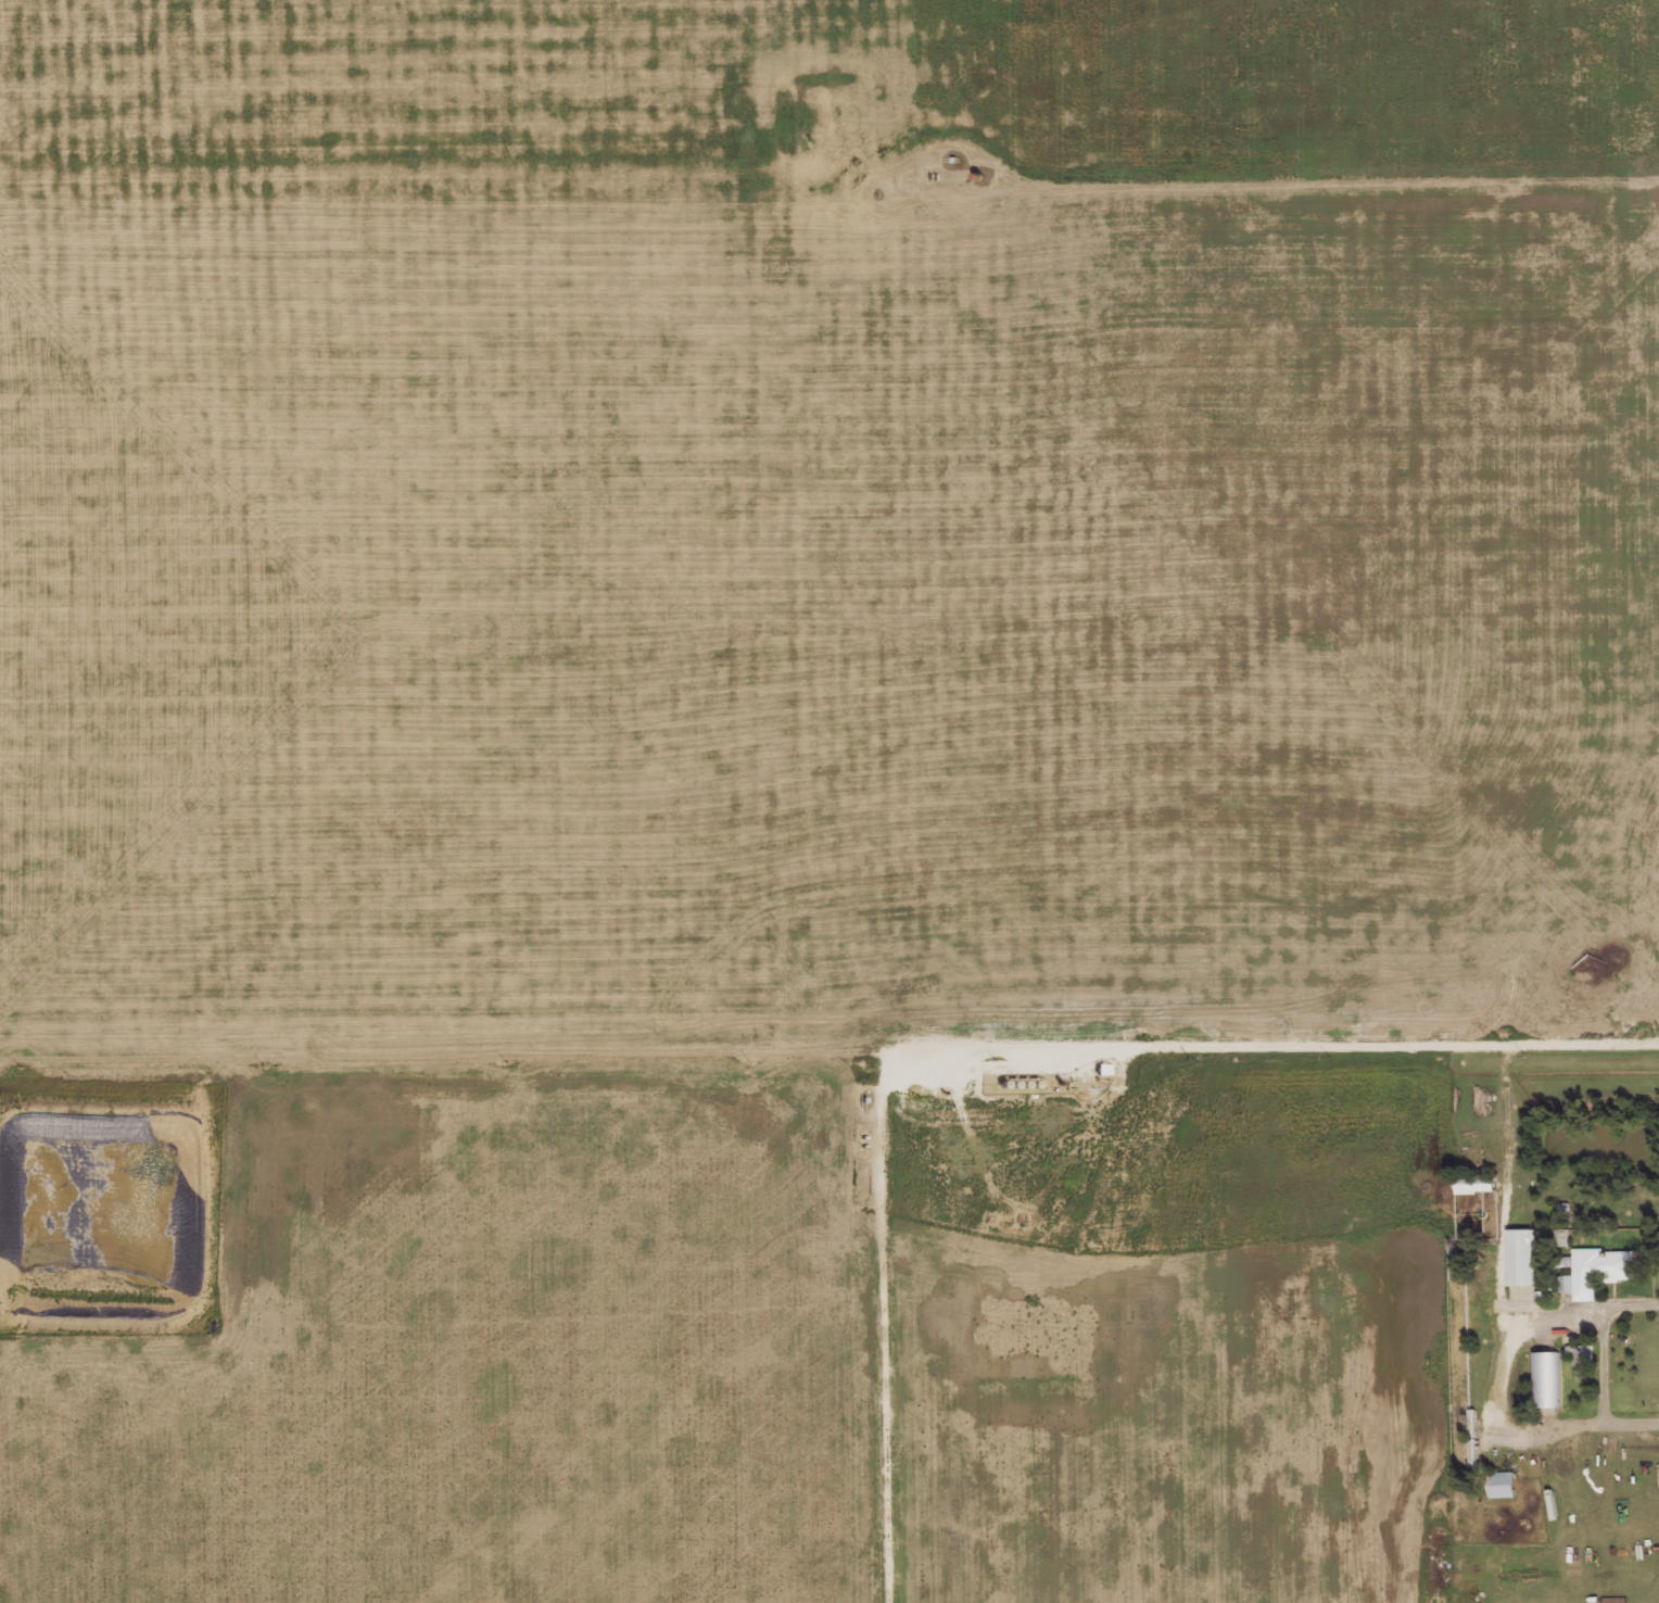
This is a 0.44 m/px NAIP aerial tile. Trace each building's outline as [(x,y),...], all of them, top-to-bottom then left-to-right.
[(1528,1284),(1527,1229),(1502,1229),(1503,1284),(1528,1284)] [(1570,1364),(1590,1363),(1589,1344),(1564,1345),(1564,1355),(1569,1355),(1570,1364)] [(1529,1407),(1558,1407),(1559,1351),(1530,1351),(1529,1407)]
